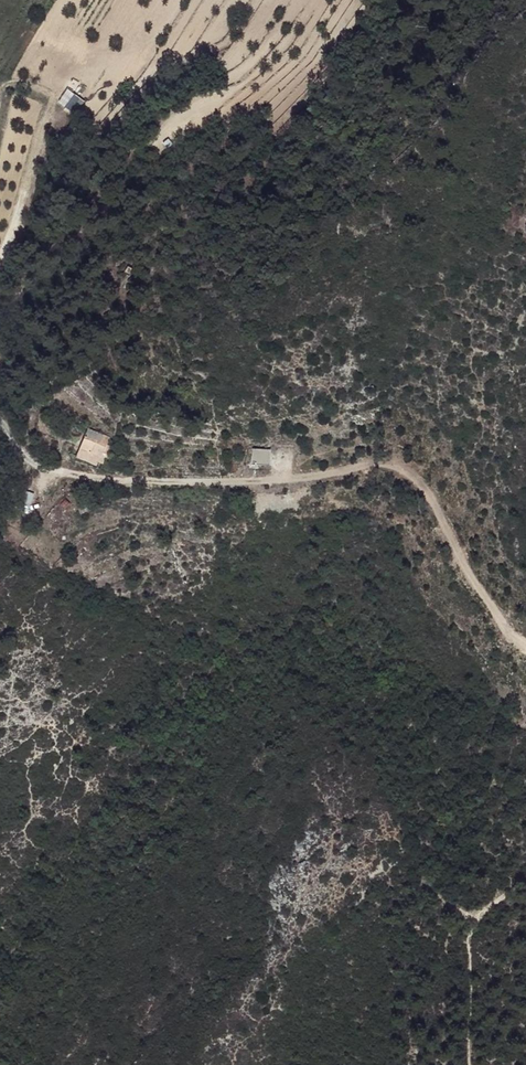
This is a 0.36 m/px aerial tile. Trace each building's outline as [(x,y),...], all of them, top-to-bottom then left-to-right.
[(105,446),(85,436),(81,444),(90,449),(101,454),(105,446)] [(273,444),(253,444),(254,462),(273,462),(273,444)] [(101,454),(90,449),(86,456),(95,461),(96,459),(102,461),(105,456),(108,456),(111,448),(105,446),(101,454)]
